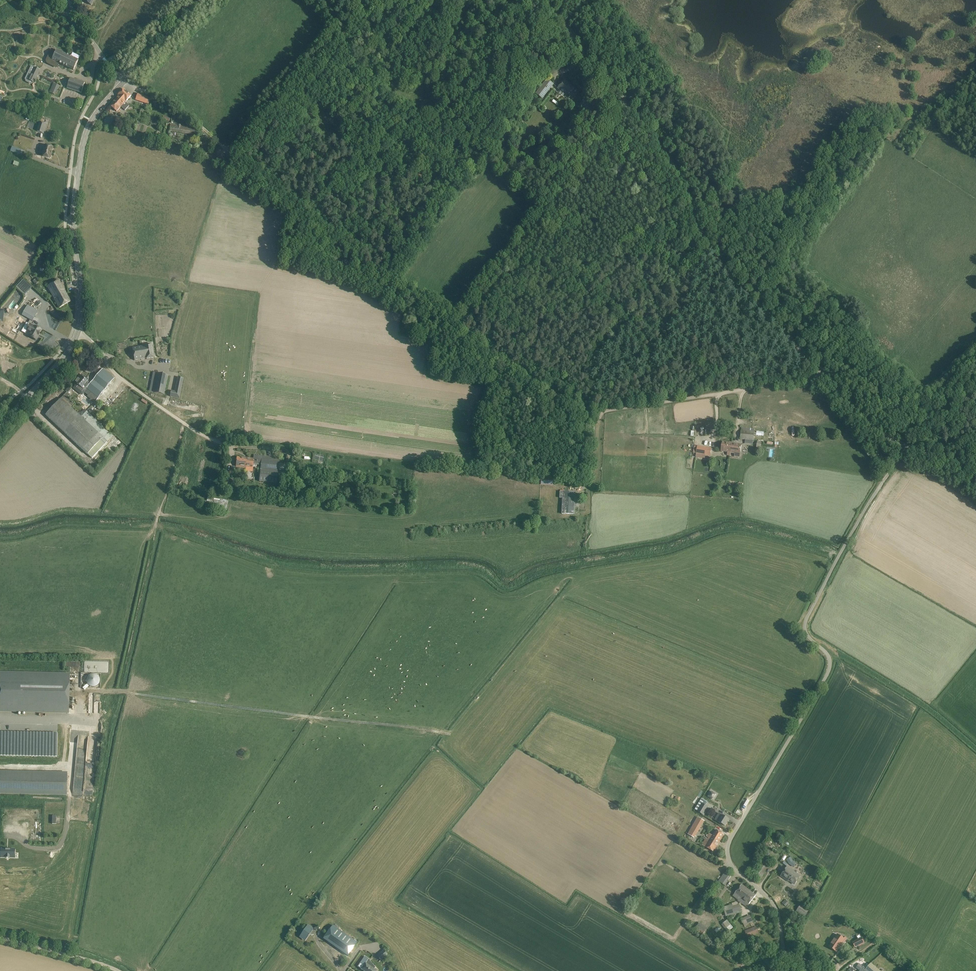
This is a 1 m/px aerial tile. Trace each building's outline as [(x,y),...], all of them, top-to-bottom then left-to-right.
[(58,63),(73,70),(78,60),(57,50),(56,53),(50,50),(46,59),(45,61),(46,62),(47,63),(56,68),(58,63)] [(35,67),(28,80),(34,83),(40,70),(35,67)] [(60,75),(58,83),(68,86),(67,88),(81,93),(85,82),(70,78),(70,79),(60,75)] [(547,79),(536,94),(542,98),(553,84),(547,79)] [(579,91),(573,88),(564,80),(557,88),(567,96),(571,91),(576,95),(579,91)] [(55,95),(59,85),(53,83),(49,92),(55,95)] [(119,96),(126,102),(132,95),(125,89),(119,96)] [(148,104),(150,98),(138,94),(136,100),(148,104)] [(119,96),(111,106),(117,112),(122,107),(125,110),(129,105),(126,102),(119,96)] [(592,116),(598,110),(585,98),(579,104),(592,116)] [(44,134),(47,124),(39,122),(36,131),(44,134)] [(169,132),(198,135),(199,128),(181,126),(181,125),(178,124),(178,125),(170,124),(169,132)] [(51,158),(54,147),(46,145),(44,156),(51,158)] [(64,290),(58,280),(47,286),(59,308),(71,301),(64,290)] [(22,315),(33,321),(38,312),(27,305),(22,315)] [(43,329),(36,325),(36,326),(31,324),(28,329),(32,332),(31,335),(37,339),(43,329)] [(154,358),(152,344),(145,345),(145,346),(147,359),(154,358)] [(135,361),(147,359),(145,346),(132,348),(135,361)] [(94,404),(98,398),(112,381),(111,380),(113,377),(103,369),(100,372),(89,386),(86,383),(87,382),(82,378),(77,384),(81,388),(80,389),(88,396),(87,397),(91,399),(90,401),(94,404)] [(150,391),(155,392),(155,393),(165,395),(168,375),(158,373),(155,388),(151,387),(150,391)] [(180,398),(184,379),(178,377),(175,392),(171,391),(170,396),(180,398)] [(70,395),(67,392),(45,415),(88,455),(88,454),(92,458),(108,442),(113,436),(87,412),(81,417),(71,407),(74,404),(67,398),(70,395)] [(753,444),(753,441),(754,436),(764,436),(764,432),(757,431),(756,433),(754,433),(754,431),(755,429),(742,427),(741,430),(740,439),(745,440),(745,444),(753,444)] [(730,453),(732,443),(725,442),(723,452),(727,452),(727,456),(730,456),(731,453),(730,453)] [(735,454),(734,456),(740,457),(742,445),(732,443),(730,453),(731,453),(735,454)] [(698,446),(696,454),(711,457),(712,448),(698,446)] [(253,459),(247,458),(246,468),(246,471),(253,472),(253,465),(261,466),(260,470),(259,482),(261,482),(277,484),(278,480),(279,471),(280,458),(254,455),(253,459)] [(236,467),(246,468),(247,458),(237,457),(236,467)] [(562,514),(574,515),(574,506),(578,506),(579,500),(575,500),(575,493),(560,492),(560,498),(563,498),(562,514)] [(208,495),(206,503),(213,504),(214,496),(208,495)] [(213,508),(227,511),(229,501),(216,498),(213,508)] [(68,713),(69,675),(0,673),(0,711),(68,713)] [(98,686),(97,674),(86,674),(86,687),(98,686)] [(57,757),(58,733),(0,732),(0,756),(57,757)] [(0,772),(0,793),(67,795),(67,774),(0,772)] [(702,803),(697,812),(704,815),(709,807),(702,803)] [(715,820),(725,826),(729,819),(719,813),(715,820)] [(698,832),(698,833),(705,821),(698,817),(688,834),(694,838),(698,832)] [(716,830),(713,836),(709,833),(707,837),(708,838),(708,839),(706,838),(702,845),(714,852),(724,835),(716,830)] [(7,858),(7,859),(10,859),(10,858),(16,858),(16,850),(2,850),(1,858),(7,858)] [(753,874),(761,879),(771,862),(764,858),(753,874)] [(781,876),(786,880),(787,879),(795,885),(800,877),(794,872),(794,871),(788,867),(781,876)] [(732,875),(725,871),(718,881),(725,885),(732,875)] [(742,884),(741,886),(732,897),(745,907),(746,906),(748,908),(753,902),(752,901),(756,896),(742,884)] [(723,907),(726,916),(742,912),(739,903),(723,907)] [(801,905),(796,911),(804,917),(809,910),(801,905)] [(741,918),(744,926),(753,922),(750,915),(741,918)] [(722,925),(728,933),(733,929),(727,921),(722,925)] [(708,929),(700,922),(695,928),(702,935),(708,929)] [(745,931),(747,937),(758,932),(756,926),(745,931)] [(306,941),(313,931),(307,927),(300,937),(306,941)] [(355,942),(345,935),(331,927),(322,940),(347,957),(357,943),(355,942)] [(842,946),(845,941),(836,936),(830,948),(838,952),(841,946),(842,946)] [(852,943),(855,947),(864,943),(862,938),(852,943)] [(724,952),(729,947),(724,942),(719,947),(724,952)] [(375,967),(367,959),(368,959),(364,957),(357,967),(363,970),(376,970),(373,969),(375,967)]
